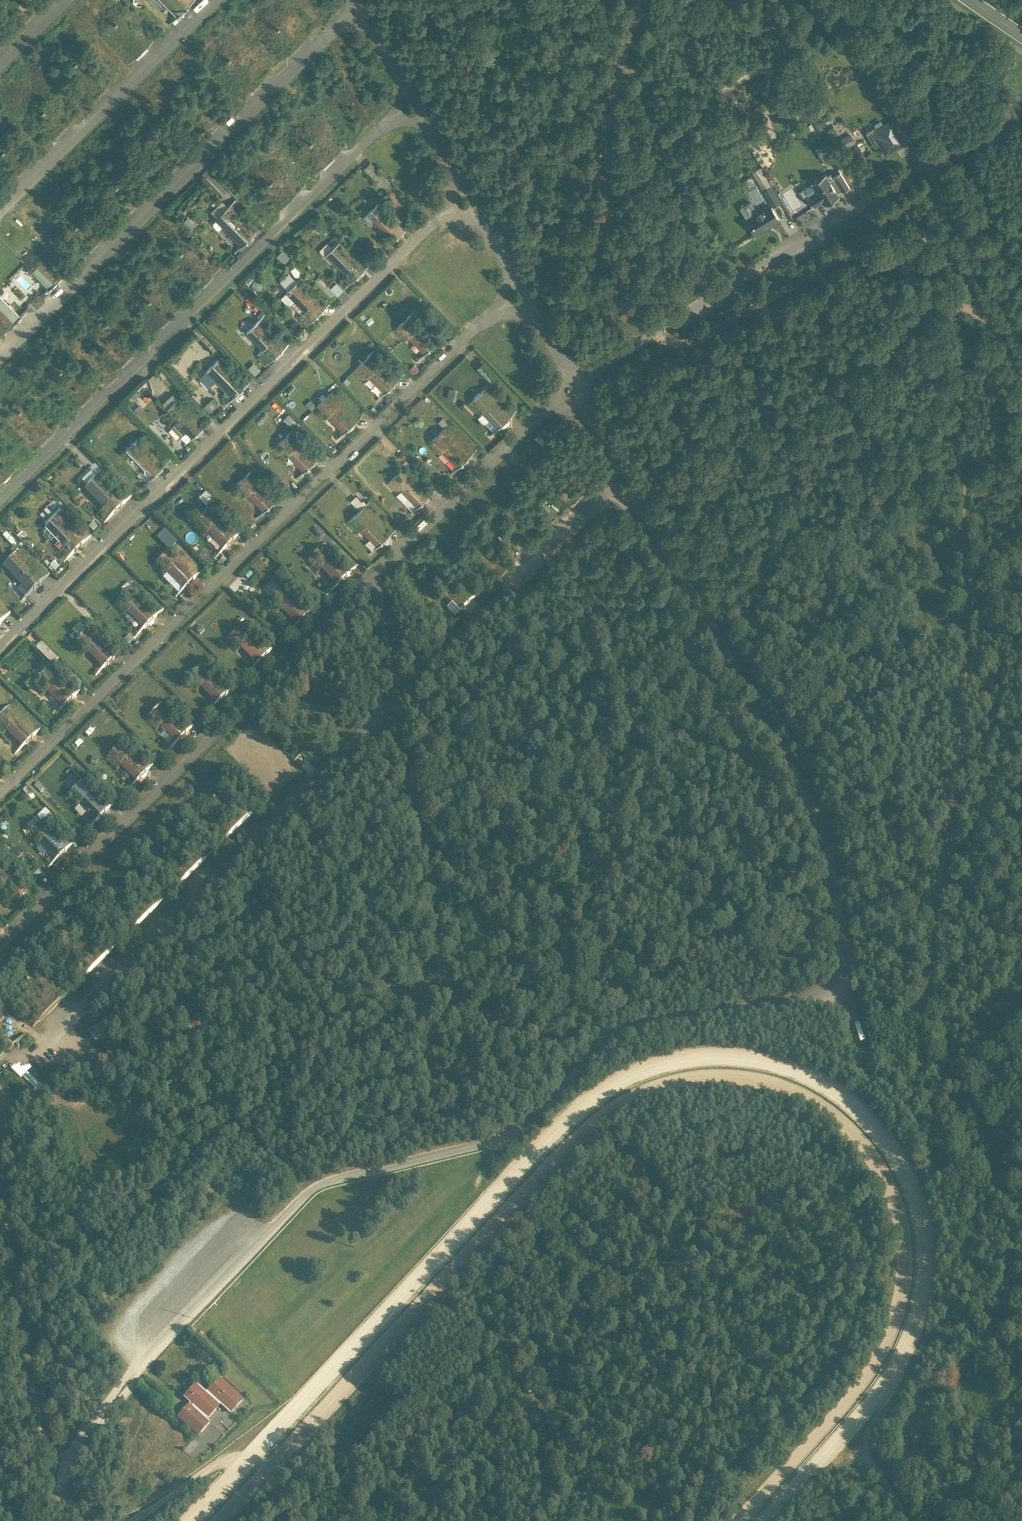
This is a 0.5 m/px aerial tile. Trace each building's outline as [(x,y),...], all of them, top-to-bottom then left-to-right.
[(184,0),(163,0),(178,15),(189,5),(184,0)] [(891,121),(876,130),(883,142),(880,144),(886,154),(904,143),(891,121)] [(841,165),(830,147),(826,149),(837,167),(841,165)] [(365,167),(385,188),(391,182),(371,161),(365,167)] [(861,163),(851,170),(854,175),(864,168),(861,163)] [(840,172),(833,176),(833,177),(842,190),(842,191),(849,187),(840,172)] [(829,179),(825,173),(810,182),(816,191),(807,197),(813,207),(822,201),(826,206),(827,205),(826,203),(839,196),(838,193),(842,190),(833,177),(829,179)] [(780,202),(771,186),(764,190),(773,206),(780,202)] [(405,228),(379,202),(368,213),(394,239),(405,228)] [(770,205),(748,218),(747,221),(748,224),(752,225),(756,232),(778,219),(770,205)] [(255,233),(229,206),(218,217),(244,244),(255,233)] [(189,215),(183,219),(189,228),(194,225),(189,215)] [(101,238),(83,220),(72,230),(90,248),(101,238)] [(365,268),(339,241),(328,252),(354,278),(365,268)] [(282,248),(276,255),(283,263),(290,256),(282,248)] [(60,277),(43,259),(32,270),(49,288),(60,277)] [(296,264),(291,267),(295,274),(300,271),(296,264)] [(289,271),(280,279),(287,288),(296,279),(289,271)] [(253,272),(247,280),(250,282),(256,275),(253,272)] [(324,307),(299,281),(288,291),(305,310),(297,317),(305,326),(324,307)] [(0,296),(0,318),(9,327),(20,317),(0,296)] [(437,341),(411,315),(400,325),(426,352),(437,341)] [(285,347),(258,320),(247,331),(264,348),(256,356),(265,366),(285,347)] [(397,381),(371,354),(360,365),(386,391),(397,381)] [(244,386),(218,359),(207,370),(233,396),(244,386)] [(255,373),(260,368),(254,361),(248,366),(255,373)] [(93,391),(67,365),(56,375),(82,402),(93,391)] [(447,396),(455,399),(458,389),(449,387),(447,396)] [(510,416),(484,389),(473,400),(490,418),(485,422),(494,432),(510,416)] [(356,420),(330,393),(319,404),(345,431),(356,420)] [(204,425),(178,398),(167,409),(193,436),(204,425)] [(53,431),(27,404),(16,415),(42,441),(53,431)] [(470,455),(444,429),(433,440),(459,466),(470,455)] [(316,459),(290,433),(279,443),(305,470),(316,459)] [(164,464),(138,438),(127,448),(153,475),(164,464)] [(0,458),(0,480),(1,481),(12,470),(0,458)] [(86,485),(102,471),(96,465),(80,479),(86,485)] [(430,495),(404,468),(393,479),(419,505),(430,495)] [(276,499),(250,472),(239,483),(265,509),(276,499)] [(124,504),(98,477),(87,488),(113,514),(124,504)] [(206,487),(199,495),(207,502),(214,495),(206,487)] [(356,494),(351,500),(359,508),(364,503),(356,494)] [(54,501),(48,506),(55,514),(61,509),(54,501)] [(389,534),(363,507),(352,518),(362,528),(362,529),(371,537),(366,542),(374,549),(389,534)] [(87,508),(80,512),(87,524),(93,521),(87,508)] [(236,538),(210,511),(199,522),(225,549),(236,538)] [(83,543),(57,517),(46,527),(73,554),(83,543)] [(156,536),(168,549),(178,540),(165,527),(156,536)] [(349,573),(323,547),(312,557),(338,584),(349,573)] [(196,577),(170,551),(159,561),(185,588),(196,577)] [(42,581),(16,555),(5,565),(31,592),(42,581)] [(471,600),(445,574),(434,585),(446,597),(445,598),(451,604),(447,608),(455,616),(471,600)] [(309,613),(283,586),(272,597),(298,623),(309,613)] [(155,617),(129,590),(118,601),(144,627),(155,617)] [(252,618),(246,623),(249,627),(255,622),(252,618)] [(269,652),(243,625),(232,636),(258,663),(269,652)] [(115,656),(89,629),(78,640),(104,667),(115,656)] [(35,647),(51,664),(57,658),(41,641),(35,647)] [(229,691),(202,665),(192,675),(218,702),(229,691)] [(75,695),(49,669),(38,679),(64,706),(75,695)] [(188,731),(162,704),(151,715),(177,741),(188,731)] [(9,708),(0,717),(0,721),(24,745),(35,735),(9,708)] [(148,770),(122,743),(111,754),(137,781),(148,770)] [(108,809),(82,783),(71,793),(97,820),(108,809)] [(245,819),(222,795),(208,808),(232,832),(245,819)] [(45,815),(51,820),(55,815),(45,808),(38,816),(42,819),(45,815)] [(68,849),(42,822),(31,833),(57,859),(68,849)] [(18,845),(12,849),(19,857),(24,853),(18,845)] [(2,861),(0,863),(0,882),(17,899),(28,888),(2,861)] [(0,1034),(0,1059),(13,1046),(0,1034)] [(15,1109),(7,1100),(2,1104),(10,1113),(15,1109)] [(242,1401),(219,1380),(206,1394),(196,1385),(184,1399),(191,1404),(178,1419),(198,1436),(210,1423),(207,1421),(221,1405),(230,1414),(242,1401)]
